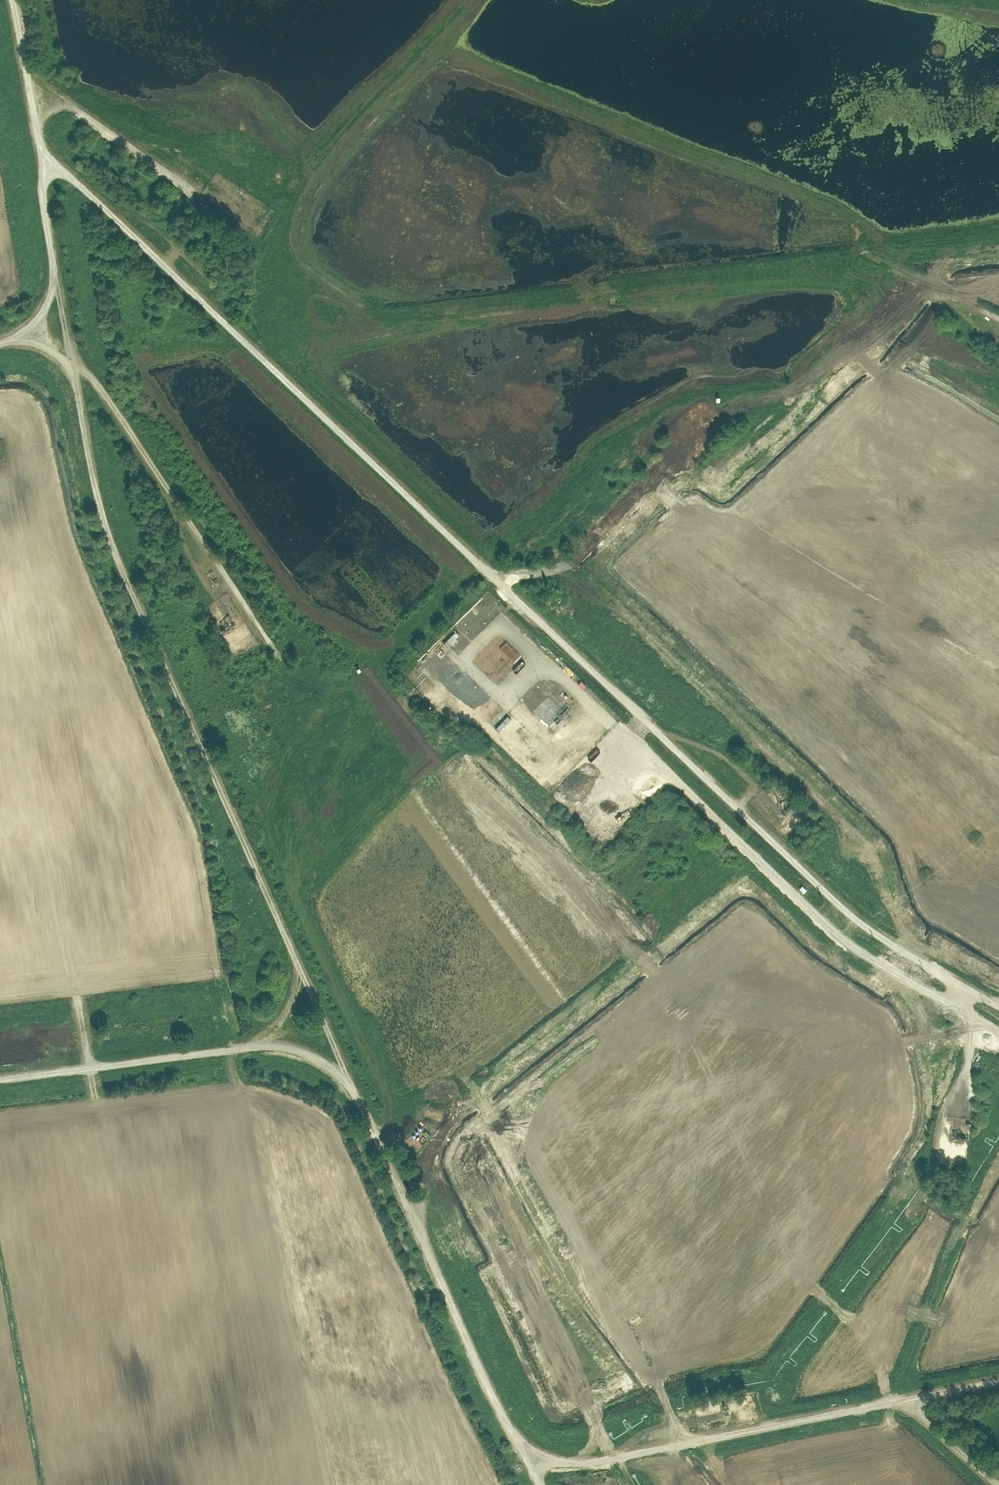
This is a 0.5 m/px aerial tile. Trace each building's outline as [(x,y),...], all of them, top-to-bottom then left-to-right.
[(444,647),(458,635),(454,629),(439,642),(444,647)] [(499,648),(507,656),(506,657),(509,661),(513,658),(517,663),(523,657),(506,640),(499,648)] [(443,682),(467,705),(476,696),(452,672),(443,682)] [(547,694),(532,710),(555,732),(569,717),(564,711),(568,707),(564,703),(560,707),(547,694)] [(505,714),(493,726),(496,729),(508,718),(505,714)] [(569,795),(578,787),(573,782),(564,790),(569,795)]
